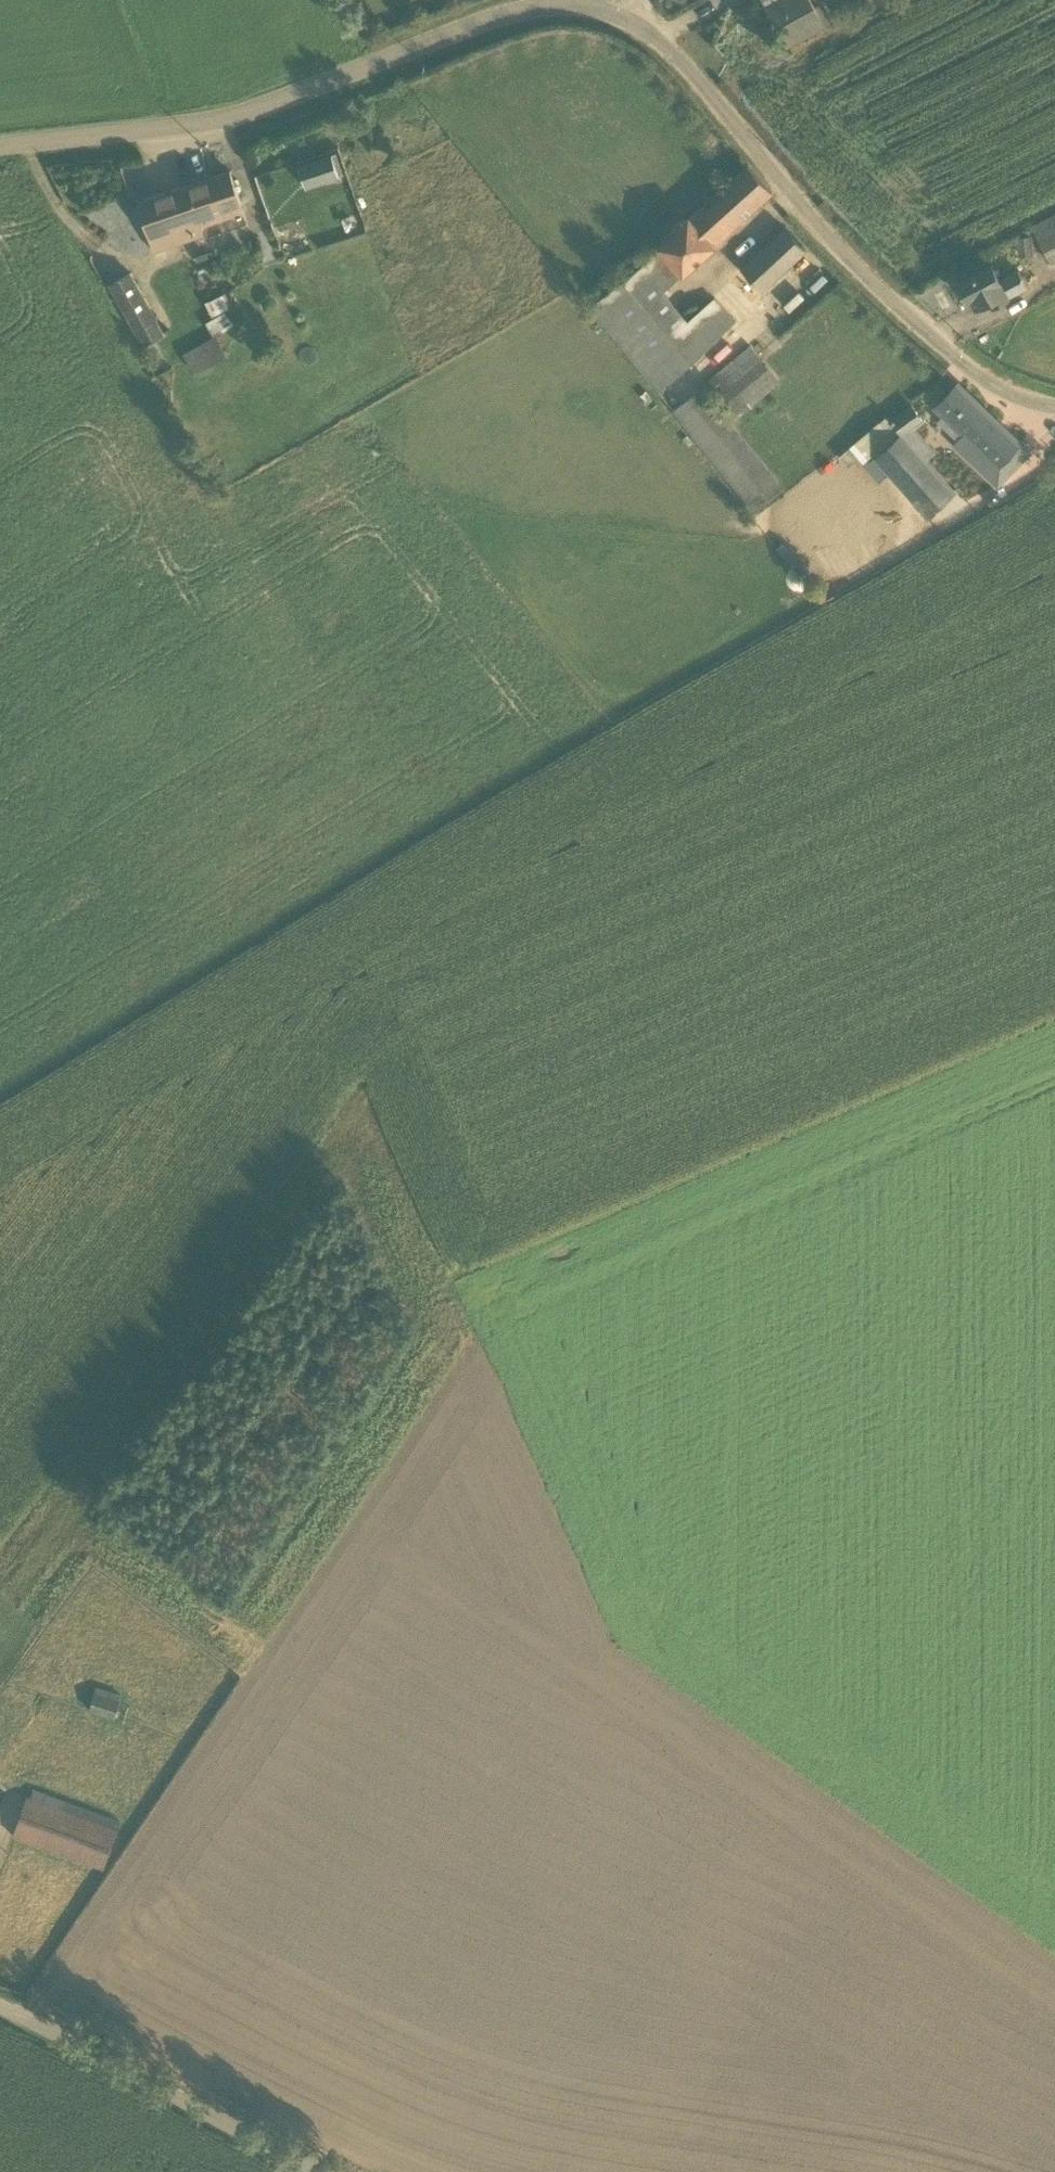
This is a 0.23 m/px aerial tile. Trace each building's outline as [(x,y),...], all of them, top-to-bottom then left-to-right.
[(786,47),(824,26),(810,0),(761,0),(786,47)] [(297,164),(306,189),(339,178),(338,176),(343,174),(336,154),(331,155),(330,153),(297,164)] [(663,289),(771,192),(747,165),(655,247),(657,249),(588,307),(656,392),(706,348),(735,321),(713,298),(687,318),(663,289)] [(229,171),(137,202),(154,252),(246,223),(246,222),(229,171)] [(1050,264),(1054,261),(1054,213),(1031,226),(1050,264)] [(740,269),(729,280),(749,302),(760,291),(761,292),(805,251),(783,228),(739,268),(740,269)] [(1017,257),(1033,256),(1031,236),(1015,238),(1017,257)] [(958,285),(956,289),(961,297),(965,297),(966,299),(970,298),(975,308),(987,301),(991,308),(1009,298),(1009,297),(1026,288),(1017,269),(999,278),(992,265),(957,283),(958,285)] [(164,333),(130,271),(108,284),(142,345),(164,333)] [(224,292),(205,302),(212,316),(232,306),(224,292)] [(182,353),(195,373),(226,356),(219,341),(233,333),(229,326),(233,323),(227,314),(225,313),(224,311),(206,322),(213,336),(182,353)] [(780,381),(749,344),(671,410),(753,512),(791,483),(741,420),(734,425),(731,422),(780,381)] [(1029,453),(957,384),(933,409),(954,429),(949,435),(955,441),(951,444),(995,488),(1029,453)] [(911,403),(890,420),(900,434),(873,457),(926,518),(956,492),(928,458),(936,451),(915,428),(924,422),(911,403)] [(119,1712),(128,1686),(102,1677),(93,1703),(119,1712)] [(27,1791),(12,1831),(103,1865),(121,1816),(33,1784),(30,1792),(27,1791)]
